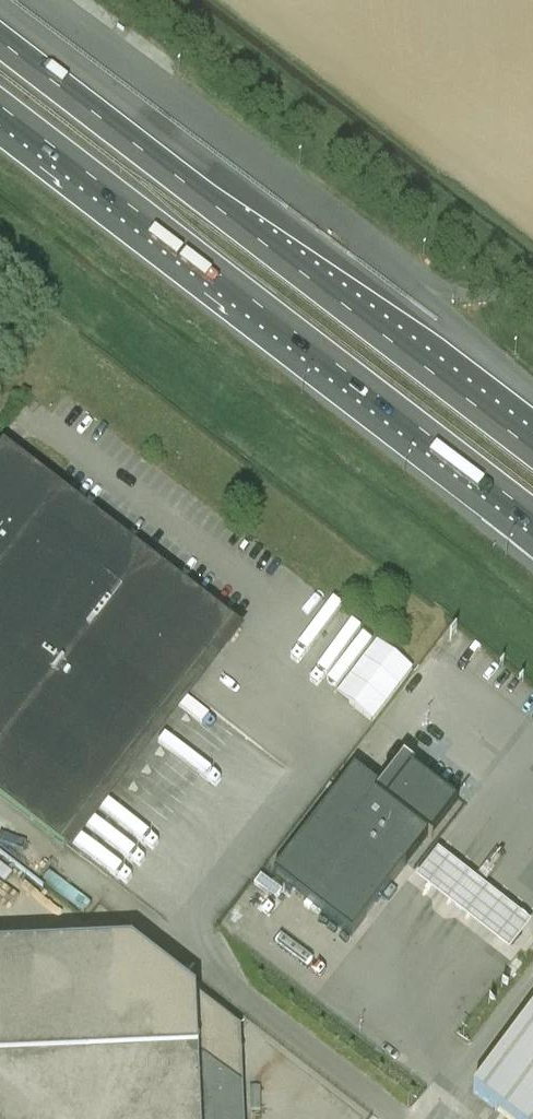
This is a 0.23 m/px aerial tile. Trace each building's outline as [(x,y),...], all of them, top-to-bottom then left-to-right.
[(64,846),(234,628),(60,493),(54,489),(49,487),(43,484),(37,482),(27,481),(21,480),(15,480),(3,482),(0,483),(0,797),(64,846)] [(373,722),(416,670),(381,641),(337,693),(373,722)] [(418,769),(403,758),(379,790),(354,771),(273,875),(351,935),(428,837),(431,840),(432,839),(428,836),(454,802),(415,773),(418,769)] [(439,853),(417,881),(510,955),(532,927),(439,853)] [(473,1093),(506,1118),(532,1118),(532,1015),(473,1093)] [(0,1063),(0,1118),(243,1118),(241,1086),(197,1054),(0,1063)]
